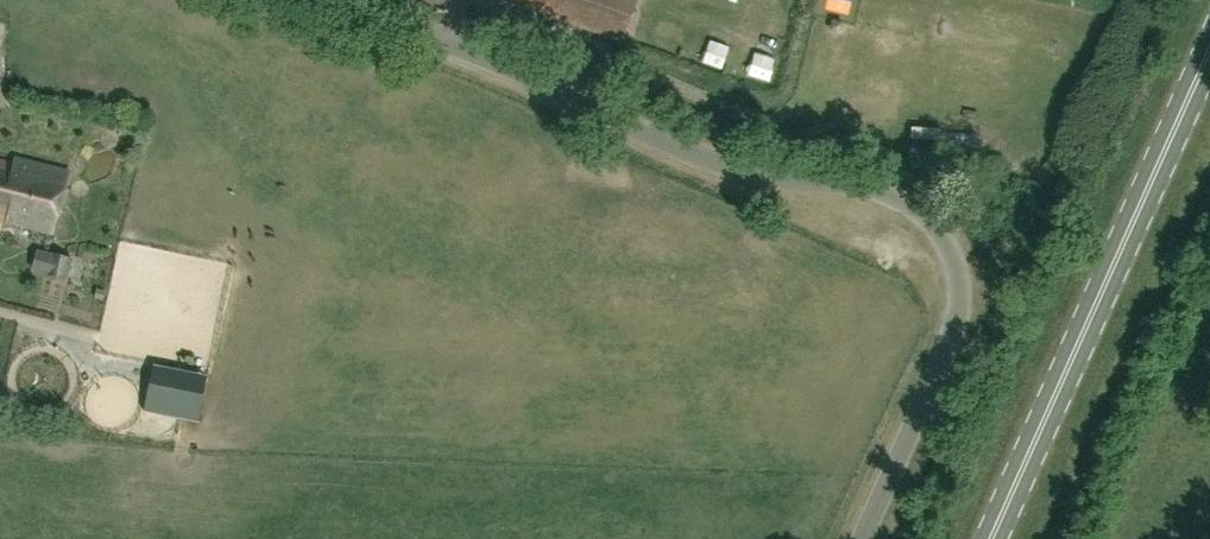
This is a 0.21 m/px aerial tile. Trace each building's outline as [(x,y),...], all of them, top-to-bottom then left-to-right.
[(620,42),(624,30),(631,13),(635,0),(505,0),(620,42)] [(746,20),(740,33),(759,42),(765,28),(746,20)] [(53,232),(68,172),(14,158),(13,162),(0,159),(0,218),(53,232)] [(47,273),(47,274),(66,279),(72,258),(52,253),(51,256),(47,273)]
